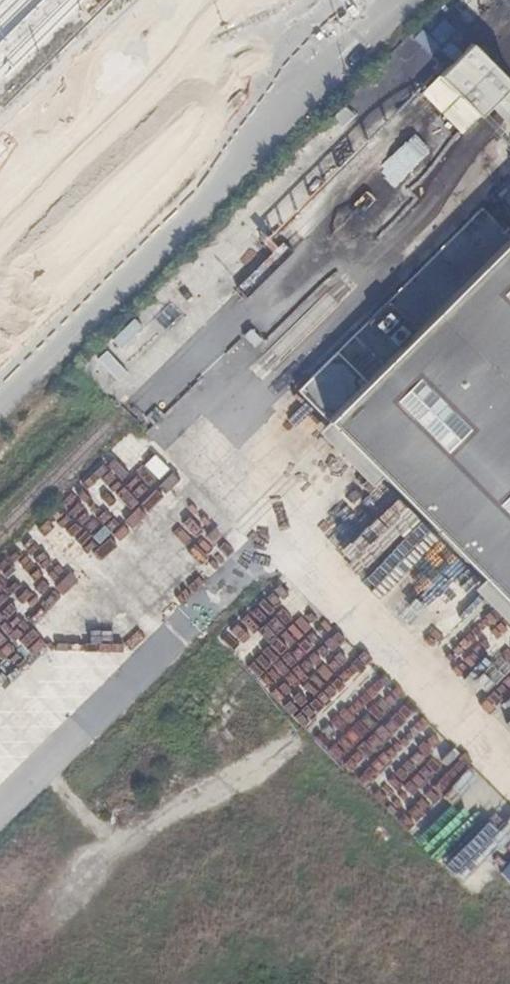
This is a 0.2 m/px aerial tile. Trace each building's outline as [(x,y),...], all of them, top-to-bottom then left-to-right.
[(327,121),(353,149),(367,136),(341,108),(327,121)] [(399,192),(437,143),(414,125),(375,174),(399,192)] [(481,208),(298,392),(509,606),(509,237),(481,208)] [(111,338),(122,352),(144,333),(132,320),(111,338)] [(113,383),(124,376),(107,350),(97,357),(113,383)]
